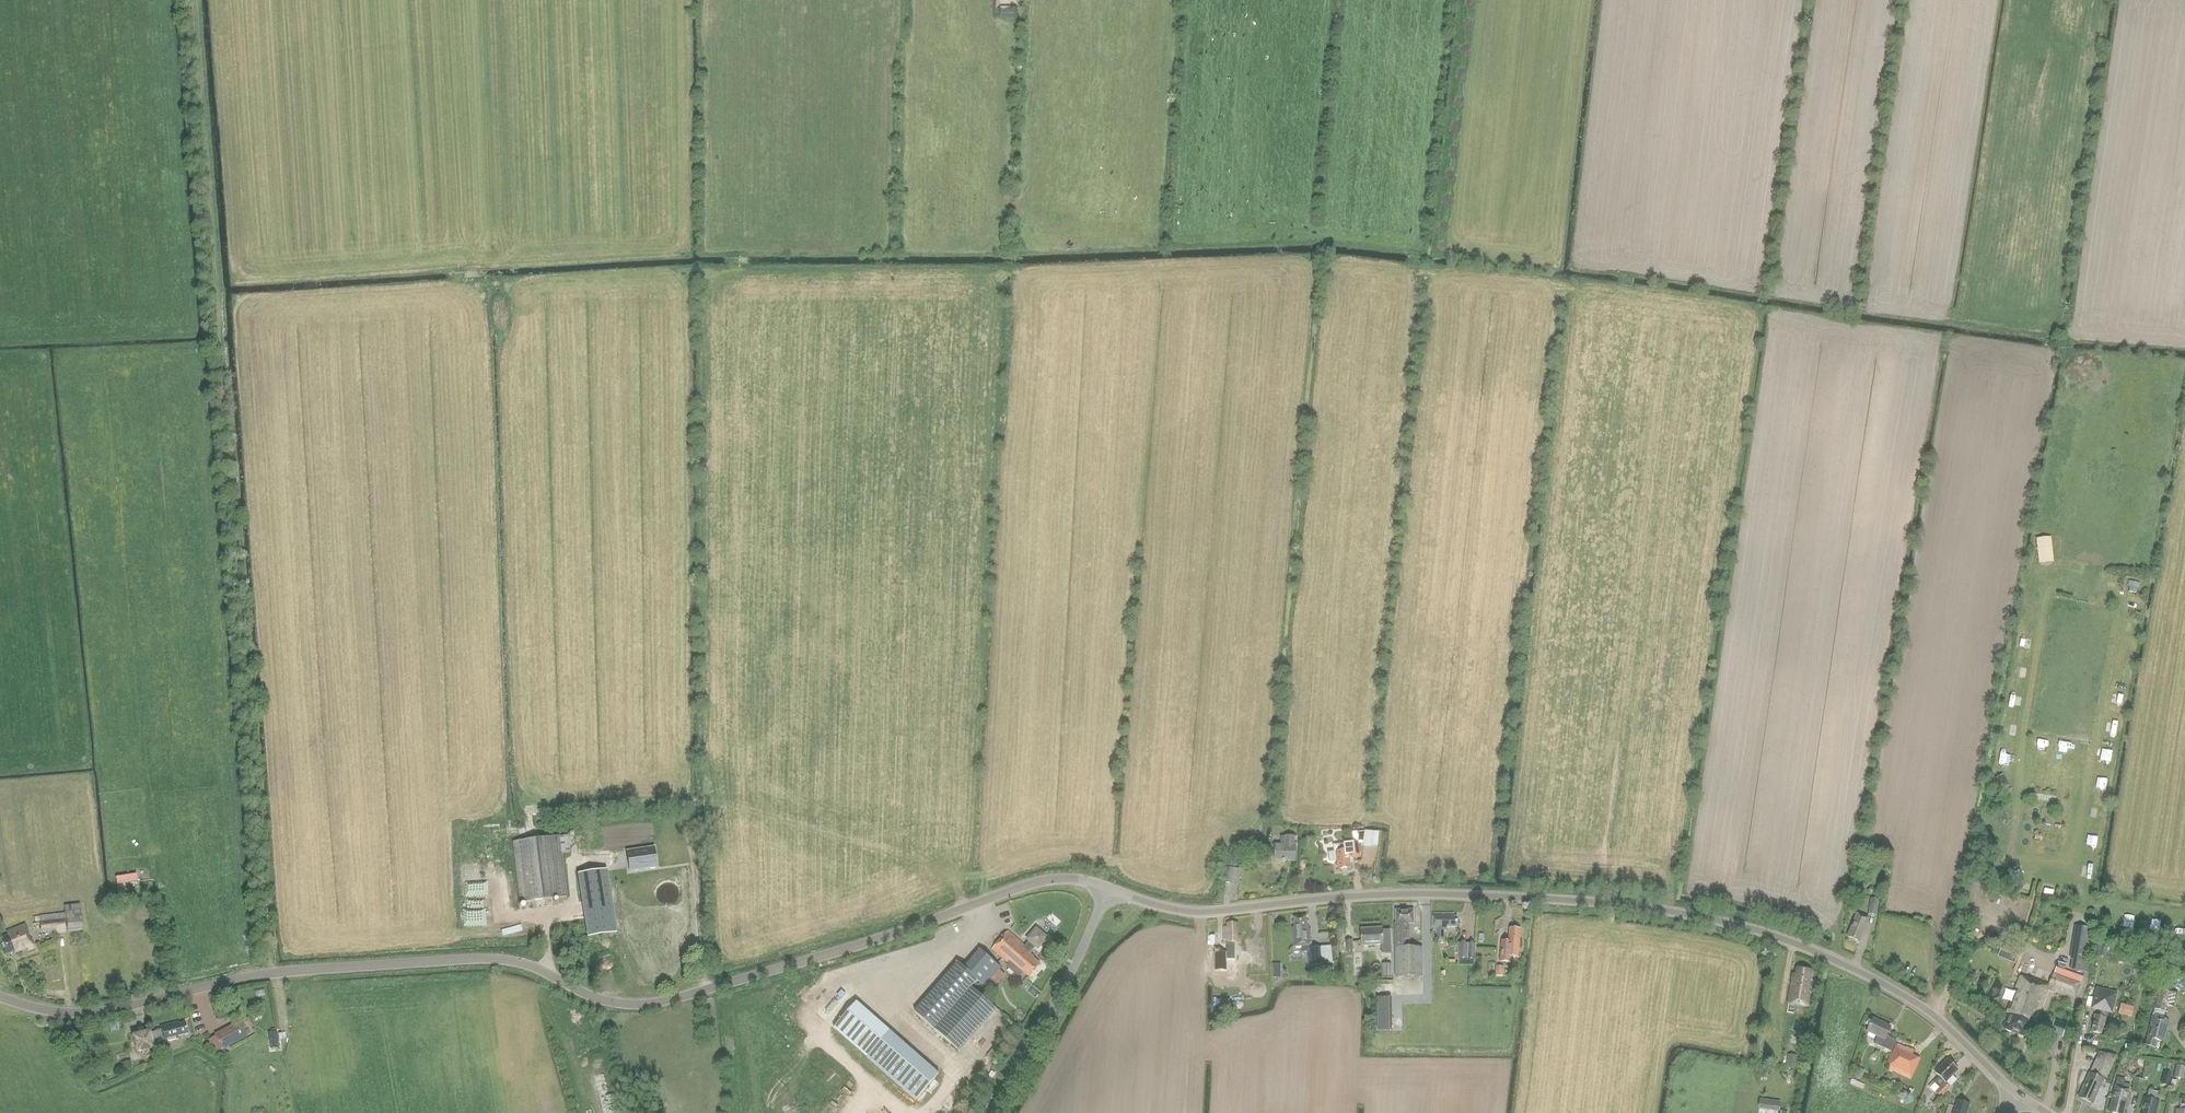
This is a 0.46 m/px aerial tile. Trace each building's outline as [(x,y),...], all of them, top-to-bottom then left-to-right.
[(2045,360),(2044,377),(2050,378),(2052,360),(2045,360)] [(2038,564),(2054,562),(2050,536),(2035,539),(2038,564)] [(2001,790),(2009,785),(2003,774),(1995,779),(2001,790)] [(2008,819),(2003,811),(1995,815),(2000,823),(2008,819)] [(1333,844),(1334,852),(1329,853),(1330,861),(1338,860),(1338,871),(1350,869),(1348,857),(1352,857),(1352,860),(1360,859),(1359,856),(1361,856),(1361,846),(1377,846),(1379,833),(1364,832),(1353,834),(1353,843),(1340,844),(1339,843),(1333,844)] [(570,852),(568,834),(513,841),(520,902),(566,896),(561,853),(570,852)] [(1982,840),(1988,851),(1996,846),(1990,836),(1982,840)] [(1295,862),(1295,847),(1294,847),(1294,838),(1286,838),(1285,847),(1276,846),(1275,862),(1295,862)] [(654,847),(627,851),(630,871),(657,867),(654,847)] [(1226,854),(1226,864),(1236,865),(1236,855),(1226,854)] [(1224,882),(1232,883),(1234,868),(1226,867),(1224,882)] [(588,936),(614,932),(606,872),(579,875),(588,936)] [(116,878),(117,886),(138,882),(137,875),(116,878)] [(621,886),(621,889),(626,889),(626,878),(615,878),(615,886),(621,886)] [(1876,916),(1879,901),(1872,900),(1869,915),(1876,916)] [(65,906),(66,912),(81,910),(80,904),(65,906)] [(66,912),(33,917),(34,928),(41,927),(42,932),(55,930),(56,933),(66,932),(65,919),(66,919),(68,930),(84,930),(82,910),(81,910),(66,912)] [(1395,980),(1426,980),(1425,948),(1410,948),(1410,923),(1413,923),(1413,911),(1397,911),(1397,924),(1395,924),(1395,980)] [(1432,931),(1436,931),(1436,941),(1445,941),(1445,928),(1456,929),(1457,918),(1454,918),(1454,915),(1433,914),(1432,931)] [(1866,925),(1868,919),(1857,914),(1854,922),(1857,923),(1851,938),(1860,942),(1866,925)] [(1302,953),(1307,953),(1308,966),(1322,964),(1321,946),(1309,947),(1309,946),(1312,946),(1310,930),(1307,930),(1306,917),(1293,919),(1294,928),(1291,928),(1293,947),(1301,947),(1302,953)] [(1230,943),(1240,943),(1240,931),(1237,931),(1237,924),(1227,924),(1227,928),(1225,928),(1225,950),(1230,950),(1230,943)] [(35,949),(31,940),(29,941),(28,936),(29,936),(25,926),(7,933),(8,937),(0,940),(0,945),(4,956),(14,952),(15,954),(26,949),(27,952),(35,949)] [(2085,961),(2090,928),(2075,926),(2070,959),(2072,959),(2070,970),(2087,973),(2089,962),(2085,961)] [(1382,944),(1388,944),(1388,936),(1382,937),(1382,929),(1361,930),(1361,946),(1382,946),(1382,944)] [(1522,948),(1522,944),(1521,943),(1519,942),(1520,930),(1510,929),(1509,947),(1501,947),(1500,963),(1508,963),(1508,956),(1518,957),(1519,949),(1520,950),(1522,948)] [(1030,941),(1025,947),(1008,932),(993,950),(1012,967),(1010,969),(1018,976),(1021,976),(1023,973),(1029,977),(1040,964),(1030,956),(1033,953),(1032,952),(1037,947),(1038,948),(1047,939),(1037,930),(1028,940),(1030,941)] [(1346,940),(1346,952),(1354,952),(1353,939),(1346,940)] [(2097,955),(2106,956),(2108,943),(2099,942),(2097,955)] [(1476,959),(1476,943),(1459,943),(1458,959),(1476,959)] [(2016,964),(2020,952),(2003,945),(1998,957),(2016,964)] [(1267,949),(1253,950),(1254,972),(1267,971),(1267,949)] [(937,1031),(973,989),(971,988),(977,981),(986,988),(1003,968),(982,950),(965,969),(958,964),(915,1012),(937,1031)] [(1225,971),(1225,952),(1215,953),(1216,971),(1225,971)] [(1392,977),(1392,963),(1382,964),(1383,977),(1392,977)] [(1504,976),(1505,966),(1496,966),(1495,975),(1504,976)] [(2055,992),(2075,999),(2079,1000),(2080,998),(2083,998),(2087,984),(2088,979),(2060,968),(2057,975),(2054,974),(2050,987),(2030,980),(2029,981),(2021,978),(2007,1015),(2008,1015),(2004,1028),(2027,1037),(2033,1024),(2036,1025),(2050,990),(2055,992)] [(1809,1007),(1812,985),(1810,984),(1812,972),(1797,969),(1796,975),(1794,974),(1789,1004),(1809,1007)] [(996,1009),(974,989),(937,1031),(959,1051),(996,1009)] [(2160,989),(2155,1009),(2165,1012),(2166,1005),(2174,1007),(2177,994),(2160,989)] [(2100,1010),(2098,1016),(2094,1015),(2092,1023),(2093,1023),(2091,1031),(2101,1034),(2103,1026),(2104,1027),(2107,1012),(2111,1013),(2116,995),(2097,990),(2093,1008),(2100,1010)] [(1389,997),(1377,998),(1378,1030),(1389,1030),(1389,997)] [(867,1057),(916,1100),(940,1073),(891,1030),(858,1001),(834,1028),(867,1057)] [(2133,1008),(2121,1005),(2119,1014),(2131,1017),(2133,1008)] [(261,1018),(259,1013),(253,1016),(255,1021),(261,1018)] [(1890,1036),(1888,1035),(1892,1027),(1873,1019),(1868,1033),(1879,1038),(1876,1044),(1892,1052),(1897,1040),(1889,1037),(1890,1036)] [(2061,1022),(2055,1020),(2050,1032),(2056,1035),(2061,1022)] [(2163,1041),(2168,1024),(2152,1020),(2145,1044),(2155,1047),(2157,1040),(2163,1041)] [(178,1038),(188,1035),(185,1024),(180,1026),(179,1023),(160,1028),(161,1031),(150,1034),(150,1033),(133,1037),(138,1053),(154,1049),(153,1048),(158,1047),(158,1045),(164,1043),(164,1045),(179,1040),(178,1038)] [(242,1039),(239,1026),(219,1031),(222,1044),(242,1039)] [(277,1032),(268,1033),(270,1048),(278,1047),(277,1032)] [(1912,1079),(1921,1059),(1915,1057),(1917,1053),(1898,1045),(1888,1067),(1891,1068),(1890,1070),(1912,1079)] [(2105,1080),(2116,1056),(2100,1052),(2090,1073),(2085,1084),(2083,1084),(2081,1088),(2083,1088),(2079,1095),(2093,1101),(2103,1079),(2105,1080)] [(1787,1065),(1794,1067),(1796,1056),(1789,1054),(1787,1065)] [(122,1062),(124,1070),(133,1068),(131,1060),(122,1062)] [(1945,1083),(1959,1070),(1949,1060),(1936,1072),(1941,1076),(1935,1082),(1941,1088),(1936,1092),(1942,1098),(1951,1089),(1945,1083)] [(2184,1072),(2184,1067),(2177,1065),(2174,1078),(2184,1079),(2184,1072)] [(1859,1068),(1855,1076),(1861,1079),(1865,1070),(1859,1068)] [(833,1069),(821,1083),(827,1088),(840,1075),(833,1069)] [(2164,1071),(2162,1079),(2170,1081),(2172,1073),(2164,1071)] [(2140,1093),(2143,1081),(2144,1075),(2137,1074),(2136,1078),(2135,1078),(2132,1091),(2140,1093)] [(2131,1095),(2129,1094),(2131,1089),(2130,1089),(2131,1085),(2125,1083),(2126,1079),(2118,1077),(2113,1095),(2112,1098),(2109,1111),(2116,1112),(2123,1112),(2126,1103),(2128,1104),(2131,1095)] [(2156,1101),(2158,1092),(2149,1090),(2147,1098),(2144,1097),(2141,1108),(2144,1108),(2143,1112),(2156,1112),(2159,1101),(2156,1101)] [(2180,1097),(2179,1104),(2180,1104),(2179,1110),(2176,1109),(2175,1112),(2184,1112),(2184,1097),(2180,1097)] [(1760,1098),(1759,1108),(1779,1110),(1781,1101),(1760,1098)] [(1970,1104),(1964,1102),(1958,1100),(1954,1112),(1968,1112),(1970,1104)]
